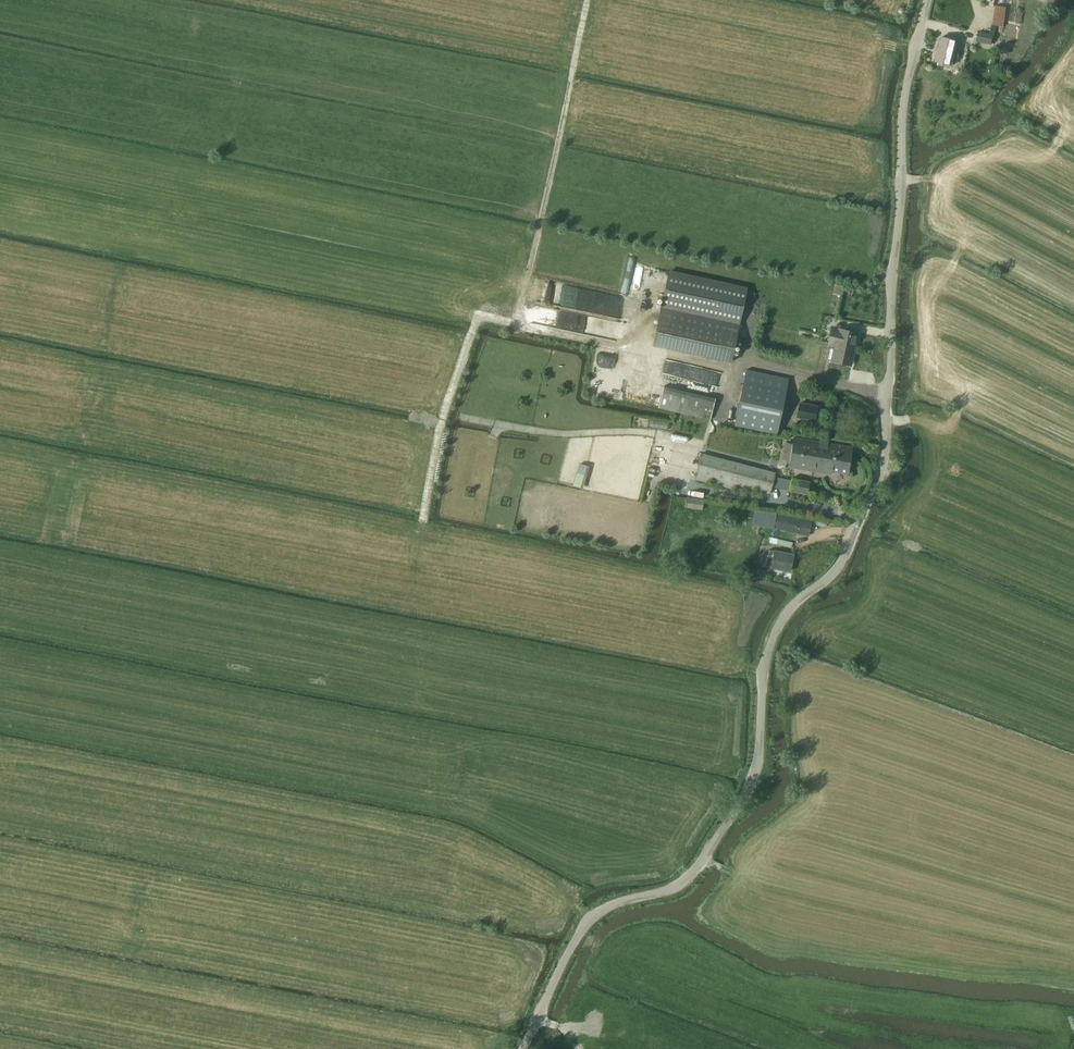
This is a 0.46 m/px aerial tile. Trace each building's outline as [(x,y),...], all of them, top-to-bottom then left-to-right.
[(1003,27),(1007,7),(995,5),(992,25),(1003,27)] [(977,42),(992,45),(994,35),(979,32),(977,42)] [(960,55),(955,53),(958,41),(941,37),(935,61),(952,65),(954,60),(958,61),(960,55)] [(668,272),(657,326),(653,346),(731,362),(746,289),(668,272)] [(629,299),(561,289),(558,309),(625,319),(629,299)] [(827,343),(834,345),(855,349),(858,333),(838,329),(837,331),(830,329),(827,343)] [(851,366),(855,349),(834,345),(831,361),(851,366)] [(742,392),(785,401),(789,379),(746,370),(742,392)] [(658,408),(710,420),(715,398),(664,386),(658,408)] [(812,420),(815,407),(798,403),(795,416),(812,420)] [(741,428),(776,434),(778,421),(719,410),(717,421),(742,425),(741,428)] [(792,438),(788,466),(831,473),(831,472),(848,475),(852,448),(792,438)] [(776,472),(753,466),(702,453),(695,480),(738,491),(739,486),(770,495),(776,472)] [(573,486),(583,488),(588,465),(578,463),(573,486)] [(776,477),(774,487),(787,490),(789,479),(776,477)] [(789,491),(807,495),(809,482),(792,478),(789,491)] [(685,508),(703,510),(704,500),(686,497),(685,508)] [(755,512),(753,526),(774,529),(776,516),(755,512)] [(808,536),(811,523),(777,515),(774,529),(808,536)] [(765,567),(789,572),(793,554),(769,549),(765,567)]
